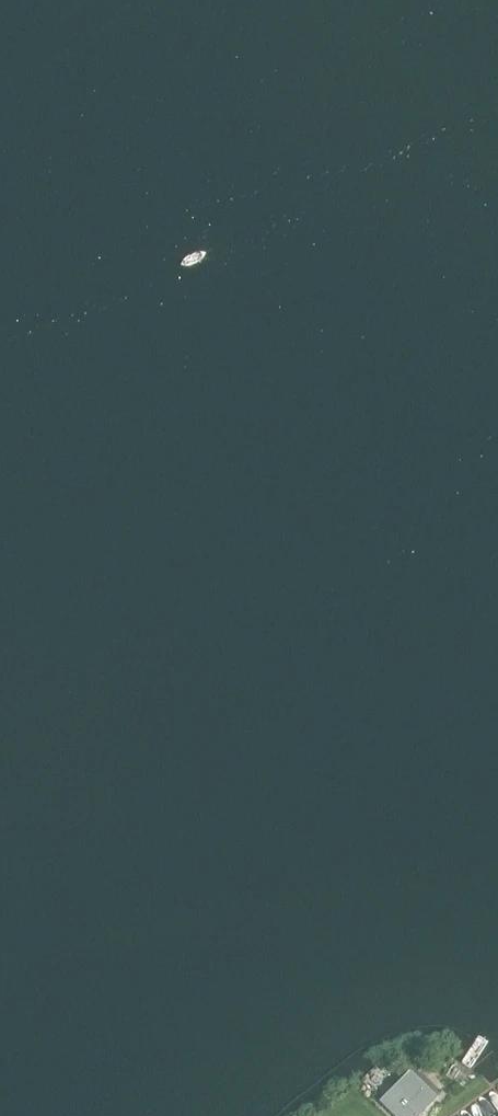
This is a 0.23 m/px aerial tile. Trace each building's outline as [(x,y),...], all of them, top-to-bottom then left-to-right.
[(396,1115),(420,1115),(425,1111),(397,1084),(380,1101),(396,1115)]
